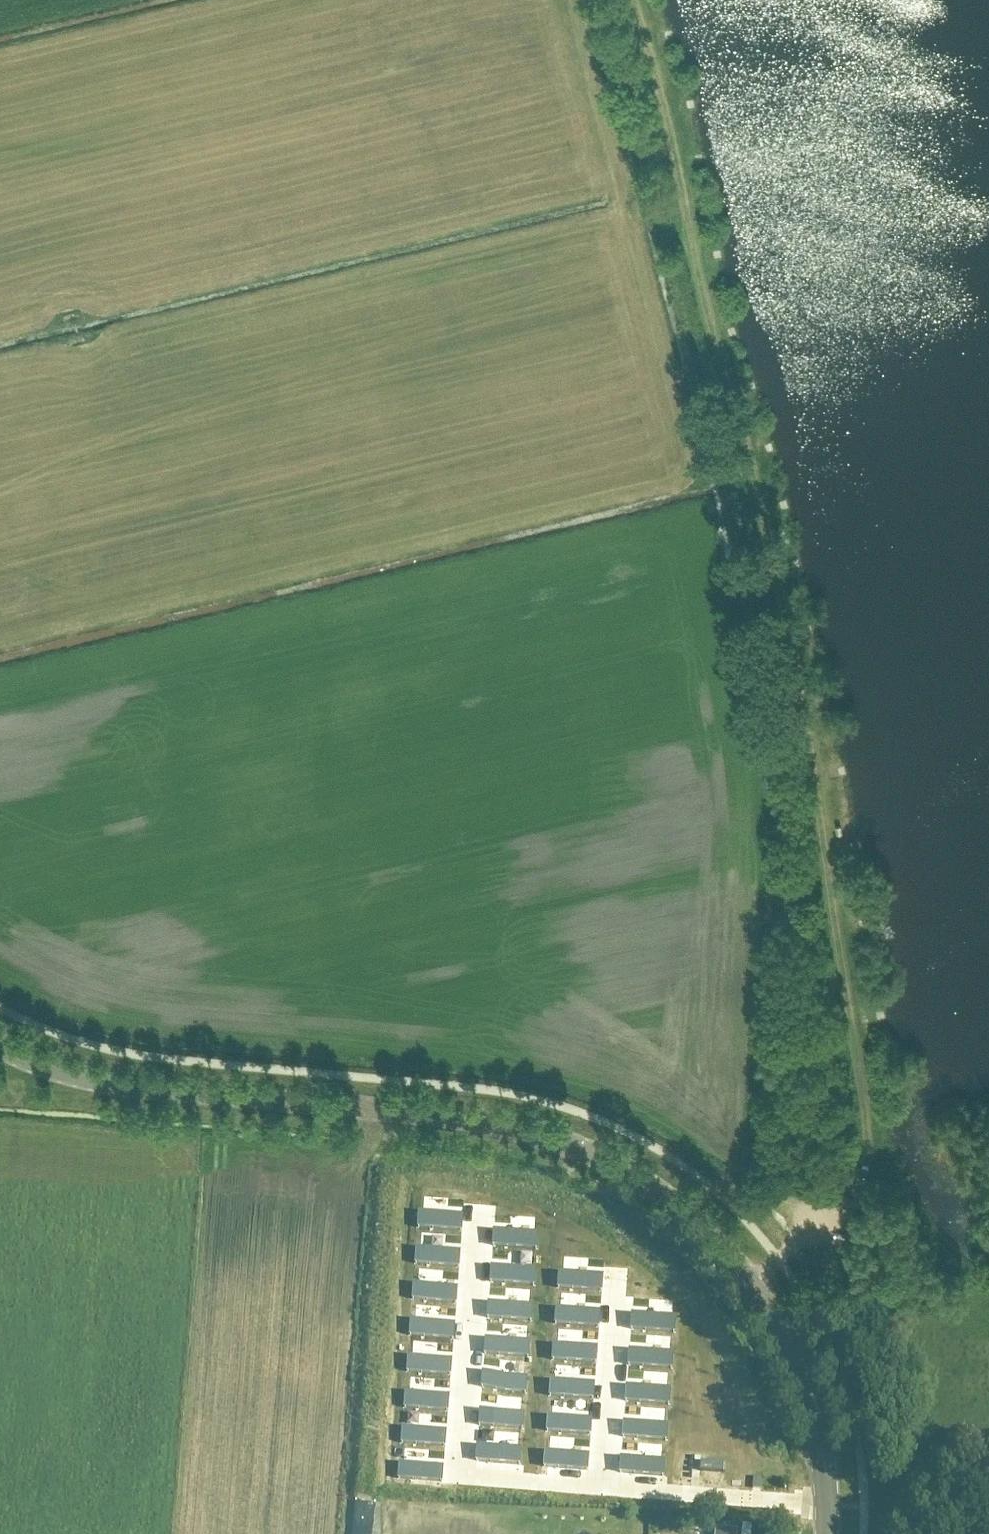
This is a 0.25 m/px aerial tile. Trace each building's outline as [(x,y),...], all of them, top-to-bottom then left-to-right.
[(417,1229),(461,1232),(463,1214),(418,1211),(417,1229)] [(493,1229),(492,1245),(536,1249),(537,1232),(493,1229)] [(460,1250),(415,1247),(413,1263),(459,1266),(460,1250)] [(490,1265),(488,1282),(533,1286),(534,1268),(490,1265)] [(557,1288),(600,1291),(602,1275),(558,1272),(557,1288)] [(456,1287),(413,1283),(412,1300),(455,1303),(456,1287)] [(486,1316),(531,1319),(532,1305),(487,1301),(486,1316)] [(552,1323),(597,1327),(599,1310),(554,1307),(552,1323)] [(631,1313),(629,1328),(673,1331),(675,1316),(631,1313)] [(453,1322),(411,1319),(409,1336),(452,1339),(453,1322)] [(484,1353),(528,1357),(529,1340),(486,1337),(484,1353)] [(550,1360),(596,1364),(598,1347),(552,1344),(550,1360)] [(628,1349),(626,1365),(670,1369),(671,1353),(628,1349)] [(450,1359),(408,1355),(406,1373),(449,1376),(450,1359)] [(482,1390),(526,1393),(527,1377),(483,1374),(482,1390)] [(592,1400),(594,1383),(549,1379),(547,1397),(592,1400)] [(625,1385),(624,1401),(667,1405),(668,1389),(625,1385)] [(449,1395),(405,1391),(403,1408),(447,1411),(449,1395)] [(480,1409),(478,1425),(522,1429),(524,1412),(480,1409)] [(591,1419),(546,1416),(545,1433),(590,1436),(591,1419)] [(668,1425),(622,1421),(621,1437),(667,1441),(668,1425)] [(446,1430),(402,1427),(401,1443),(444,1446),(446,1430)] [(476,1461),(520,1464),(521,1448),(478,1445),(476,1461)] [(586,1454),(543,1451),(542,1468),(585,1471),(586,1454)] [(662,1460),(619,1457),(618,1472),(661,1476),(662,1460)] [(444,1467),(399,1463),(398,1478),(443,1482),(444,1467)]
